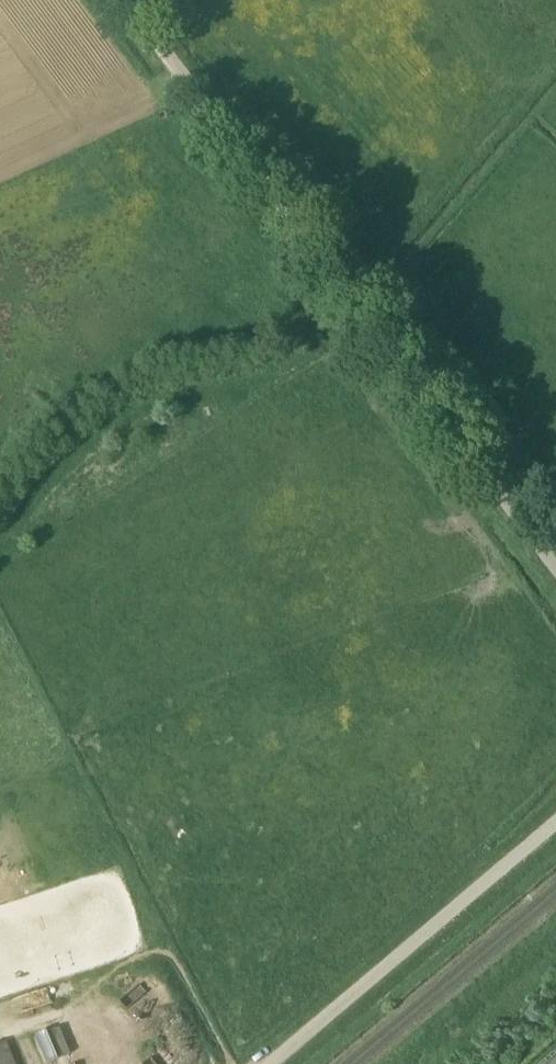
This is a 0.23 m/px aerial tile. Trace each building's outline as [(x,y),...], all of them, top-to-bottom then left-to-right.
[(0,1046),(0,1063),(14,1063),(5,1044),(0,1046)]
